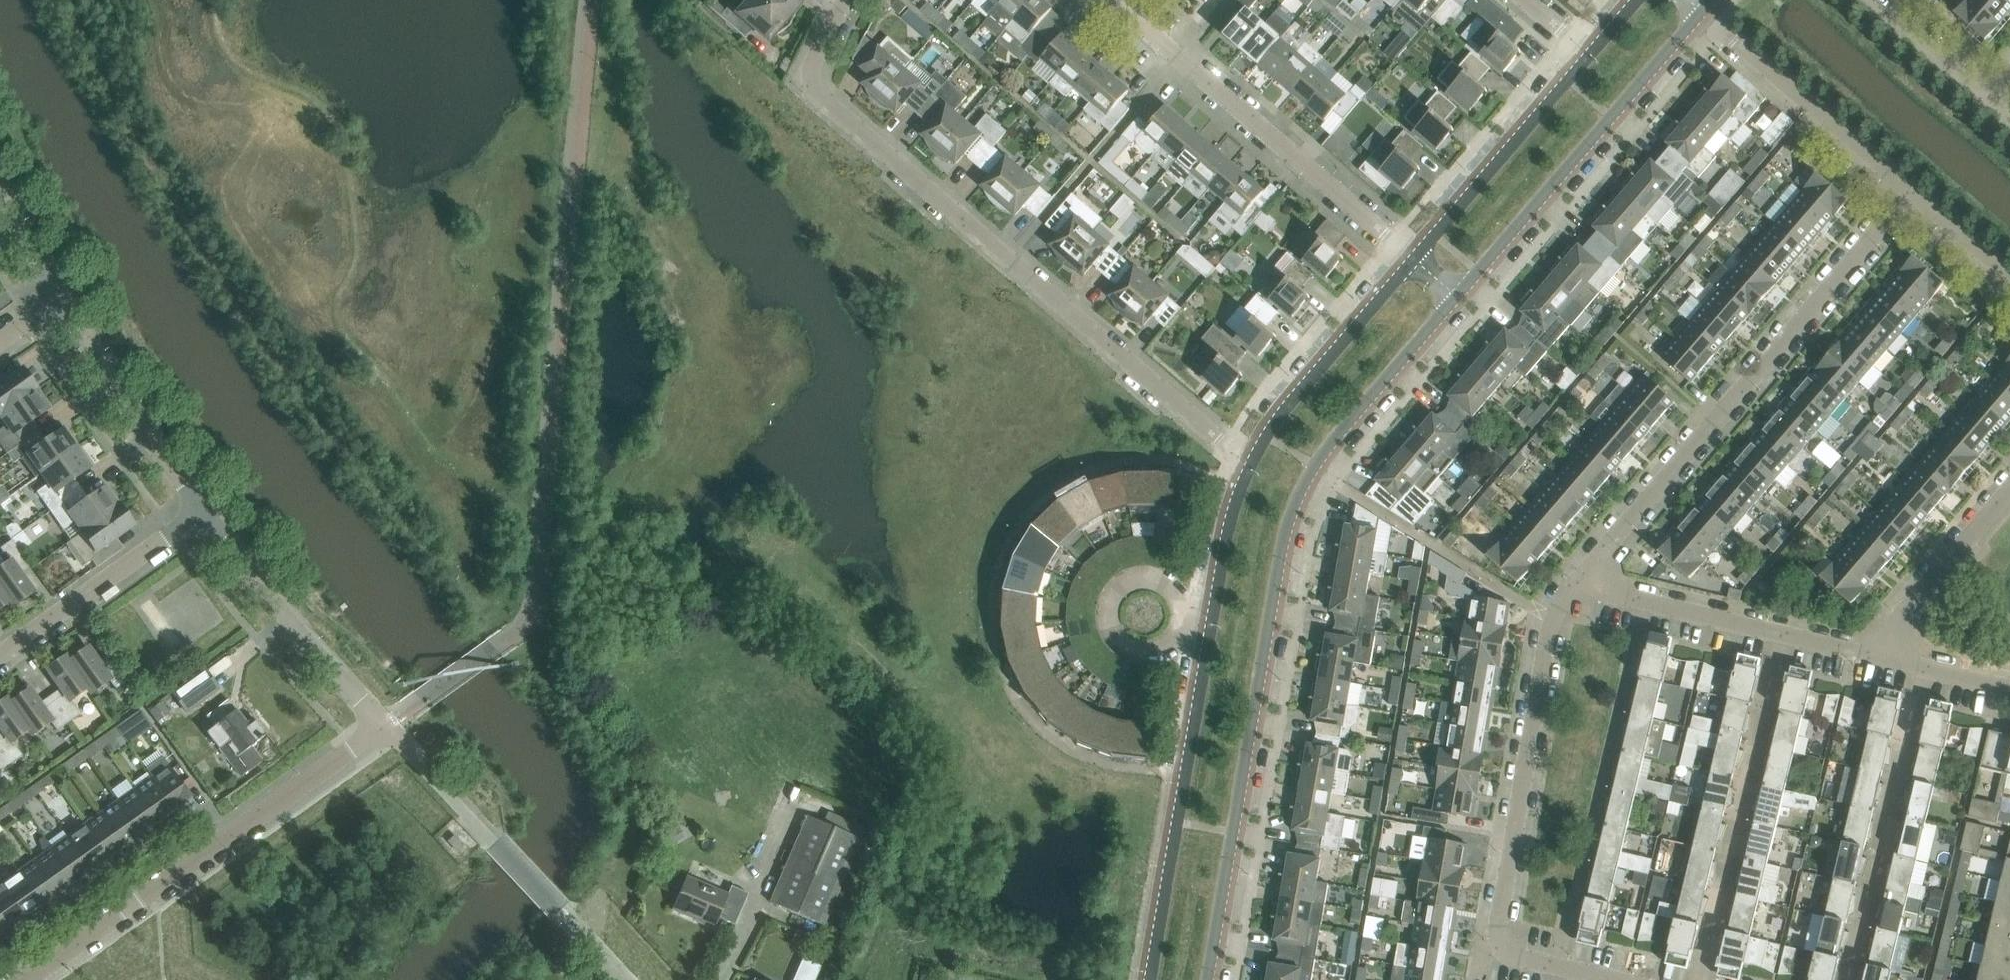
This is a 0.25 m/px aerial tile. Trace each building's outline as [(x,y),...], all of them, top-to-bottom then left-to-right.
[(718,16),(744,39),(745,38),(743,36),(740,34),(748,24),(754,29),(768,41),(775,33),(777,35),(789,26),(758,0),(748,0),(744,6),(737,0),(733,0),(722,12),(719,16),(718,16)] [(789,26),(796,13),(793,11),(800,3),(796,0),(758,0),(789,26)] [(901,0),(898,0),(892,7),(900,14),(907,6),(908,6),(901,0)] [(982,24),(998,38),(1005,30),(1031,0),(1002,0),(998,5),(982,24)] [(1005,30),(1022,44),(1019,47),(1022,50),(1028,55),(1045,36),(1036,28),(1052,10),(1053,9),(1043,0),(1031,0),(1005,30)] [(1233,8),(1243,16),(1225,36),(1242,50),(1264,25),(1248,11),(1257,0),(1239,0),(1233,8)] [(1309,7),(1325,21),(1332,13),(1317,0),(1315,0),(1309,7)] [(1336,8),(1341,2),(1339,0),(1327,0),(1336,8)] [(1336,8),(1352,22),(1358,16),(1360,13),(1350,5),(1344,0),(1343,0),(1341,2),(1336,8)] [(1394,7),(1392,9),(1396,12),(1394,15),(1395,19),(1399,22),(1404,23),(1406,21),(1419,32),(1435,14),(1447,0),(1400,0),(1394,7)] [(1431,18),(1443,28),(1451,19),(1453,21),(1466,5),(1471,0),(1447,0),(1435,14),(1431,18)] [(1465,46),(1472,52),(1480,59),(1484,54),(1504,72),(1517,56),(1520,53),(1521,52),(1518,49),(1512,44),(1524,29),(1505,13),(1490,0),(1471,0),(1466,5),(1478,16),(1486,22),(1469,42),(1465,46)] [(1970,0),(1966,0),(1954,14),(1985,41),(1999,25),(1970,0)] [(2009,12),(2009,6),(2003,0),(1970,0),(1999,25),(2009,12)] [(921,10),(930,18),(936,10),(927,2),(921,10)] [(712,3),(709,7),(719,16),(722,12),(712,3)] [(941,5),(936,10),(946,18),(950,13),(941,5)] [(936,10),(930,18),(939,26),(946,18),(936,10)] [(1264,25),(1242,50),(1259,65),(1281,39),(1288,31),(1292,26),(1275,12),(1264,25)] [(1325,21),(1322,24),(1329,30),(1339,19),(1332,13),(1325,21)] [(1358,16),(1352,22),(1369,36),(1374,30),(1371,27),(1358,16)] [(1376,21),(1371,27),(1374,30),(1379,24),(1376,21)] [(1348,27),(1341,35),(1350,43),(1358,35),(1348,27)] [(954,38),(963,46),(970,38),(960,30),(954,38)] [(1281,39),(1259,65),(1275,79),(1297,53),(1304,45),(1288,31),(1281,39)] [(1054,44),(1045,36),(1028,55),(1038,63),(1042,59),(1058,73),(1080,48),(1063,33),(1054,44)] [(880,49),(865,36),(853,59),(867,71),(868,70),(872,73),(864,83),(868,87),(867,88),(869,92),(871,95),(873,98),(876,101),(875,102),(876,102),(905,69),(914,58),(913,57),(912,59),(888,39),(880,49)] [(970,38),(963,46),(979,60),(986,52),(970,38)] [(1394,42),(1384,54),(1393,62),(1403,50),(1394,42)] [(1304,45),(1297,53),(1275,79),(1291,93),(1313,67),(1323,57),(1306,43),(1304,45)] [(1058,73),(1050,83),(1066,97),(1074,88),(1096,62),(1080,48),(1058,73)] [(1022,50),(1017,57),(1023,62),(1028,55),(1022,50)] [(1487,90),(1479,83),(1491,69),(1480,59),(1472,52),(1459,66),(1453,61),(1437,79),(1452,91),(1450,93),(1470,111),(1484,95),(1486,92),(1487,90)] [(1113,76),(1096,62),(1074,88),(1091,102),(1113,76)] [(1330,81),(1313,67),(1291,93),(1308,107),(1330,81)] [(925,87),(905,69),(876,102),(877,103),(878,102),(881,105),(884,107),(888,108),(892,110),(893,108),(897,112),(906,102),(909,105),(909,106),(918,114),(942,86),(933,78),(925,87)] [(1767,97),(1737,72),(1729,81),(1724,76),(1719,82),(1716,80),(1716,79),(1715,78),(1706,89),(1705,89),(1745,124),(1759,107),(1767,97)] [(1364,75),(1355,85),(1366,94),(1372,87),(1374,84),(1364,75)] [(1110,131),(1113,128),(1130,109),(1121,101),(1130,91),(1113,76),(1091,102),(1084,109),(1110,131)] [(935,153),(936,154),(964,121),(954,112),(967,96),(948,80),(942,86),(918,114),(927,122),(928,121),(931,124),(923,134),(927,138),(926,139),(928,143),(930,146),(933,149),(935,152),(935,153)] [(1346,96),(1330,81),(1308,107),(1325,122),(1334,111),(1344,120),(1360,100),(1350,91),(1346,96)] [(1366,94),(1365,95),(1373,102),(1377,97),(1376,91),(1372,87),(1366,94)] [(1029,89),(1023,97),(1031,104),(1037,96),(1029,89)] [(1731,140),(1745,124),(1705,89),(1704,90),(1705,90),(1696,101),(1697,102),(1700,104),(1695,110),(1728,138),(1731,140)] [(1451,127),(1445,122),(1457,108),(1438,91),(1426,105),(1419,100),(1404,118),(1418,131),(1417,132),(1437,150),(1454,130),(1451,127)] [(1149,125),(1139,117),(1122,136),(1132,145),(1135,142),(1146,152),(1153,152),(1159,145),(1160,146),(1182,120),(1165,105),(1149,125)] [(1677,121),(1677,122),(1714,154),(1728,138),(1695,110),(1691,115),(1688,112),(1687,111),(1678,122),(1677,121)] [(1054,111),(1047,119),(1064,133),(1070,125),(1054,111)] [(1783,113),(1762,138),(1771,145),(1792,121),(1783,113)] [(964,121),(936,154),(937,154),(940,156),(943,158),(947,159),(951,161),(952,159),(957,163),(965,153),(969,157),(968,157),(977,165),(994,146),(1007,131),(987,114),(974,129),(964,121)] [(1040,120),(1034,128),(1050,141),(1056,134),(1040,120)] [(1160,146),(1177,160),(1199,134),(1182,120),(1160,146)] [(1717,157),(1714,154),(1677,122),(1676,123),(1677,123),(1667,134),(1668,135),(1669,135),(1672,137),(1667,143),(1672,147),(1664,156),(1682,172),(1687,167),(1699,178),(1717,157)] [(1420,169),(1418,166),(1411,161),(1424,146),(1404,130),(1392,144),(1386,139),(1370,157),(1359,169),(1385,191),(1394,181),(1403,189),(1419,170),(1420,169)] [(1056,134),(1050,141),(1058,148),(1064,141),(1056,134)] [(1184,185),(1193,174),(1215,148),(1199,134),(1177,160),(1167,171),(1184,185)] [(1799,143),(1792,136),(1784,146),(1791,152),(1799,143)] [(1023,172),(994,146),(977,165),(986,173),(987,172),(991,176),(982,185),(987,189),(986,190),(988,194),(990,198),(992,201),(995,203),(994,204),(995,204),(1023,172)] [(1193,174),(1210,188),(1232,163),(1215,148),(1193,174)] [(1762,148),(1752,159),(1759,165),(1769,154),(1768,154),(1762,148)] [(1633,173),(1632,174),(1673,209),(1696,183),(1682,172),(1664,156),(1656,165),(1651,161),(1646,167),(1643,164),(1644,164),(1643,163),(1633,174),(1633,173)] [(1759,165),(1752,159),(1743,169),(1750,175),(1759,165)] [(1218,211),(1248,177),(1232,163),(1210,188),(1226,202),(1218,211)] [(1764,170),(1756,179),(1763,185),(1771,176),(1764,170)] [(1053,197),(1023,172),(995,204),(996,205),(1000,207),(1003,209),(1006,211),(1010,212),(1012,210),(1016,214),(1024,205),(1028,208),(1028,209),(1037,217),(1053,197)] [(1659,226),(1673,209),(1632,174),(1632,175),(1623,186),(1624,186),(1627,189),(1623,194),(1659,226)] [(1817,174),(1803,190),(1834,217),(1848,200),(1817,174)] [(1232,227),(1243,237),(1266,210),(1256,202),(1265,191),(1248,177),(1218,211),(1234,225),(1232,227)] [(1132,179),(1126,186),(1142,200),(1149,193),(1132,179)] [(1763,185),(1756,179),(1748,188),(1755,194),(1763,185)] [(1719,186),(1712,194),(1725,205),(1732,197),(1719,186)] [(1820,233),(1834,217),(1803,190),(1789,206),(1820,233)] [(1149,192),(1149,193),(1142,200),(1151,208),(1158,214),(1166,206),(1149,192)] [(1063,263),(1064,264),(1103,219),(1073,193),(1046,225),(1055,232),(1056,232),(1060,235),(1051,245),(1056,248),(1055,250),(1056,254),(1058,257),(1061,260),(1064,263),(1063,263)] [(1604,206),(1645,242),(1659,226),(1623,194),(1618,199),(1615,197),(1615,196),(1614,196),(1605,206),(1604,206)] [(1710,207),(1693,226),(1701,233),(1723,207),(1709,194),(1703,201),(1710,207)] [(1735,202),(1727,212),(1735,218),(1743,209),(1735,202)] [(1623,268),(1645,242),(1604,206),(1603,207),(1604,208),(1595,218),(1596,219),(1599,221),(1594,227),(1599,232),(1591,241),(1623,268)] [(1789,206),(1775,223),(1806,250),(1820,233),(1789,206)] [(1735,218),(1727,212),(1719,221),(1727,227),(1735,218)] [(1166,221),(1175,229),(1181,221),(1172,213),(1166,221)] [(1096,268),(1105,276),(1122,257),(1092,231),(1103,219),(1064,264),(1065,265),(1065,264),(1068,267),(1072,268),(1075,270),(1079,271),(1080,270),(1085,274),(1093,264),(1097,267),(1096,268)] [(1341,255),(1335,250),(1347,235),(1328,219),(1316,233),(1309,228),(1293,246),(1308,259),(1307,260),(1326,278),(1340,262),(1344,258),(1341,255)] [(1191,229),(1181,221),(1175,229),(1184,236),(1191,229)] [(1791,266),(1806,250),(1775,223),(1760,239),(1791,266)] [(1200,232),(1194,238),(1198,241),(1203,235),(1200,232)] [(1680,243),(1687,249),(1696,239),(1689,233),(1680,243)] [(1707,235),(1699,244),(1707,251),(1715,241),(1707,235)] [(1760,239),(1746,256),(1777,282),(1791,266),(1760,239)] [(1560,257),(1560,258),(1601,294),(1623,268),(1591,241),(1584,249),(1579,245),(1574,251),(1571,248),(1570,247),(1561,258),(1560,257)] [(1678,260),(1687,249),(1680,243),(1671,254),(1678,260)] [(1699,244),(1685,261),(1693,267),(1707,251),(1699,244)] [(1763,299),(1777,282),(1746,256),(1732,272),(1763,299)] [(1152,282),(1122,257),(1105,276),(1114,284),(1115,283),(1119,286),(1111,296),(1115,300),(1114,301),(1116,305),(1118,308),(1120,311),(1123,314),(1122,314),(1123,315),(1152,282)] [(1913,257),(1899,273),(1930,300),(1944,284),(1913,257)] [(1307,294),(1301,289),(1313,274),(1294,258),(1282,272),(1276,267),(1260,285),(1274,298),(1273,299),(1293,317),(1309,298),(1310,297),(1307,294)] [(1587,310),(1601,294),(1560,258),(1559,259),(1560,259),(1550,270),(1551,271),(1552,270),(1555,273),(1550,278),(1587,310)] [(1205,261),(1199,268),(1207,275),(1213,268),(1205,261)] [(1685,261),(1671,277),(1678,283),(1686,275),(1693,267),(1685,261)] [(1221,277),(1226,271),(1219,265),(1214,271),(1221,277)] [(1732,272),(1718,289),(1749,315),(1763,299),(1732,272)] [(1899,273),(1885,289),(1916,316),(1930,300),(1899,273)] [(1686,275),(1678,283),(1683,287),(1691,279),(1686,275)] [(1671,277),(1663,286),(1670,293),(1678,283),(1671,277)] [(1532,290),(1531,291),(1570,325),(1572,326),(1587,310),(1550,278),(1545,284),(1543,281),(1542,280),(1532,291),(1532,290)] [(1181,308),(1152,282),(1123,315),(1124,316),(1125,315),(1128,318),(1131,320),(1135,321),(1139,322),(1140,321),(1144,325),(1153,315),(1156,318),(1156,319),(1165,327),(1181,308)] [(1711,283),(1697,299),(1735,332),(1749,315),(1718,289),(1711,283)] [(1885,289),(1871,306),(1902,332),(1916,316),(1885,289)] [(1526,316),(1519,325),(1548,350),(1570,325),(1531,291),(1531,292),(1522,303),(1523,304),(1523,303),(1526,306),(1521,312),(1526,316)] [(1274,333),(1267,328),(1280,313),(1258,294),(1245,309),(1242,306),(1226,324),(1241,337),(1239,338),(1259,356),(1275,337),(1276,336),(1274,333)] [(1693,296),(1679,312),(1690,322),(1721,348),(1735,332),(1697,299),(1693,296)] [(1987,304),(1980,298),(1972,307),(1979,313),(1987,304)] [(1651,301),(1643,310),(1650,316),(1658,307),(1651,301)] [(1871,306),(1857,322),(1888,349),(1902,332),(1871,306)] [(1984,317),(1991,323),(1999,314),(1994,310),(1992,308),(1984,317)] [(1643,310),(1635,319),(1642,325),(1650,316),(1643,310)] [(1616,317),(1607,328),(1614,334),(1623,323),(1616,317)] [(1706,365),(1721,348),(1690,322),(1675,338),(1706,365)] [(1857,322),(1843,339),(1874,365),(1888,349),(1857,322)] [(1240,372),(1234,367),(1246,352),(1214,325),(1201,340),(1207,346),(1193,363),(1207,376),(1206,377),(1223,392),(1226,395),(1242,376),(1243,375),(1240,372)] [(1487,342),(1525,375),(1526,376),(1548,350),(1519,325),(1511,334),(1506,330),(1501,335),(1498,333),(1498,332),(1497,332),(1488,342),(1487,342)] [(1614,334),(1607,328),(1593,344),(1600,350),(1614,334)] [(1952,331),(1944,340),(1951,346),(1959,337),(1952,331)] [(1706,365),(1675,338),(1660,356),(1662,357),(1663,356),(1690,380),(1689,381),(1691,383),(1706,365)] [(1843,339),(1829,355),(1860,382),(1874,365),(1843,339)] [(1936,349),(1943,355),(1951,346),(1944,340),(1936,349)] [(1963,341),(1956,350),(1963,356),(1971,347),(1963,341)] [(1510,391),(1525,375),(1487,342),(1486,343),(1487,344),(1477,354),(1478,355),(1479,355),(1482,357),(1477,363),(1501,384),(1510,391)] [(1955,365),(1963,356),(1956,350),(1948,359),(1955,365)] [(1604,355),(1596,364),(1603,371),(1611,361),(1604,355)] [(1829,355),(1815,371),(1846,398),(1860,382),(1829,355)] [(1611,361),(1603,371),(1611,377),(1619,368),(1611,361)] [(1459,375),(1487,400),(1501,384),(1477,363),(1473,368),(1470,365),(1469,364),(1460,375),(1459,375)] [(1573,364),(1569,368),(1578,375),(1584,368),(1580,364),(1573,364)] [(1603,371),(1596,364),(1588,373),(1595,380),(1603,371)] [(1923,364),(1916,373),(1923,379),(1931,370),(1923,364)] [(2005,364),(1991,380),(2009,397),(2009,368),(2005,364)] [(37,388),(23,369),(1,384),(0,383),(0,414),(37,388)] [(1815,371),(1800,388),(1831,415),(1846,398),(1815,371)] [(1907,382),(1901,389),(1909,395),(1923,379),(1916,373),(1907,382)] [(1935,373),(1928,383),(1935,389),(1943,380),(1935,373)] [(1644,374),(1627,393),(1658,420),(1675,401),(1673,400),(1672,401),(1645,377),(1645,376),(1644,374)] [(1473,416),(1487,400),(1459,375),(1458,376),(1459,376),(1449,387),(1450,388),(1451,388),(1454,390),(1449,396),(1454,400),(1446,409),(1464,425),(1472,416),(1473,416)] [(2007,423),(2009,420),(2009,397),(1991,380),(1977,397),(2007,423)] [(1927,398),(1935,389),(1928,383),(1920,392),(1927,398)] [(0,428),(0,442),(8,453),(14,448),(36,433),(29,423),(34,419),(49,409),(45,403),(47,402),(37,388),(0,414),(7,424),(0,428)] [(1576,388),(1568,397),(1575,403),(1583,394),(1576,388)] [(1800,388),(1786,404),(1817,431),(1831,415),(1800,388)] [(1895,397),(1887,405),(1895,412),(1909,395),(1901,389),(1895,397)] [(1211,390),(1203,399),(1210,405),(1218,396),(1211,390)] [(1644,437),(1658,420),(1627,393),(1613,410),(1644,437)] [(1886,393),(1880,399),(1887,405),(1895,397),(1892,394),(1886,393)] [(1575,403),(1568,397),(1560,406),(1567,413),(1575,403)] [(1993,440),(2007,423),(1977,397),(1962,413),(1993,440)] [(1913,399),(1899,416),(1906,422),(1921,405),(1913,399)] [(1544,401),(1534,412),(1541,418),(1551,407),(1544,401)] [(1786,404),(1772,421),(1803,447),(1817,431),(1786,404)] [(1887,405),(1873,422),(1880,428),(1895,412),(1887,405)] [(1425,416),(1416,427),(1415,426),(1414,427),(1453,461),(1476,435),(1464,425),(1446,409),(1438,418),(1433,414),(1428,420),(1425,417),(1426,417),(1425,416)] [(1613,410),(1599,426),(1630,453),(1644,437),(1613,410)] [(1541,418),(1534,412),(1525,423),(1532,429),(1541,418)] [(1979,456),(1993,440),(1962,413),(1948,429),(1979,456)] [(1898,431),(1906,422),(1899,416),(1891,425),(1898,431)] [(1547,421),(1540,430),(1547,436),(1555,427),(1547,421)] [(1772,421),(1758,437),(1789,464),(1803,447),(1772,421)] [(1872,421),(1858,437),(1869,447),(1877,438),(1874,435),(1880,428),(1873,422),(1872,421)] [(1616,470),(1630,453),(1599,426),(1585,443),(1616,470)] [(1453,461),(1414,427),(1414,428),(1405,439),(1406,440),(1406,439),(1409,442),(1405,447),(1439,477),(1453,461)] [(36,433),(14,448),(35,478),(42,473),(79,447),(69,433),(67,435),(63,429),(49,439),(43,443),(36,433)] [(1934,446),(1965,473),(1979,456),(1948,429),(1934,446)] [(1547,436),(1540,430),(1532,439),(1539,445),(1547,436)] [(1758,437),(1744,454),(1775,480),(1789,464),(1758,437)] [(1858,437),(1844,454),(1852,461),(1859,454),(1861,456),(1869,447),(1858,437)] [(1877,438),(1869,447),(1876,453),(1884,444),(1878,439),(1877,438)] [(1585,443),(1571,459),(1602,486),(1616,470),(1585,443)] [(1501,444),(1495,451),(1505,460),(1511,453),(1501,444)] [(1951,489),(1965,473),(1934,446),(1920,462),(1951,489)] [(38,490),(52,510),(78,492),(70,482),(90,467),(86,462),(88,460),(79,447),(42,473),(48,482),(38,490)] [(1439,477),(1405,447),(1400,452),(1397,450),(1398,449),(1397,449),(1387,459),(1386,460),(1415,484),(1425,493),(1439,477)] [(1869,447),(1861,456),(1863,458),(1868,462),(1876,453),(1869,447)] [(1524,448),(1511,462),(1519,469),(1531,454),(1524,448)] [(1495,454),(1489,462),(1497,469),(1504,461),(1495,454)] [(1744,454),(1730,470),(1761,497),(1775,480),(1744,454)] [(1588,503),(1602,486),(1571,459),(1557,476),(1588,503)] [(1381,485),(1370,498),(1403,519),(1414,525),(1435,501),(1425,493),(1386,460),(1386,461),(1377,471),(1378,472),(1381,475),(1376,480),(1378,482),(1381,485)] [(1519,469),(1511,462),(1503,472),(1511,478),(1519,469)] [(1838,462),(1831,471),(1838,477),(1846,468),(1838,462)] [(1906,479),(1937,505),(1951,489),(1920,462),(1906,479)] [(1130,504),(1158,504),(1162,467),(1161,467),(1161,471),(1126,471),(1125,468),(1130,504)] [(1162,467),(1158,504),(1185,510),(1186,510),(1198,476),(1197,476),(1196,479),(1162,471),(1162,468),(1162,467)] [(1103,512),(1130,504),(1125,468),(1124,468),(1124,472),(1091,481),(1089,478),(1103,512)] [(1730,470),(1716,486),(1746,513),(1761,497),(1730,470)] [(1823,480),(1830,486),(1838,477),(1831,471),(1823,480)] [(1850,472),(1842,481),(1850,488),(1857,479),(1850,472)] [(1557,476),(1542,492),(1573,519),(1588,503),(1557,476)] [(1079,526),(1103,512),(1089,478),(1088,478),(1089,482),(1059,499),(1057,496),(1056,497),(1079,526)] [(1923,522),(1937,505),(1906,479),(1892,495),(1923,522)] [(1842,497),(1850,488),(1842,481),(1834,491),(1842,497)] [(1471,486),(1462,496),(1469,503),(1478,492),(1471,486)] [(1491,486),(1483,495),(1490,502),(1498,492),(1491,486)] [(1716,486),(1701,503),(1732,529),(1746,513),(1716,486)] [(82,532),(120,505),(111,492),(109,493),(105,488),(95,495),(85,502),(78,492),(52,510),(64,528),(75,521),(82,532)] [(1559,535),(1573,519),(1542,492),(1528,509),(1559,535)] [(1832,494),(1829,498),(1837,505),(1858,523),(1861,519),(1832,494)] [(1490,502),(1483,495),(1475,505),(1482,511),(1490,502)] [(1810,495),(1802,504),(1810,510),(1817,501),(1810,495)] [(1877,512),(1908,538),(1923,522),(1892,495),(1877,512)] [(1469,503),(1462,496),(1453,507),(1460,513),(1469,503)] [(1059,545),(1079,526),(1056,497),(1058,500),(1033,524),(1030,522),(1030,523),(1059,545)] [(1829,498),(1825,502),(1834,509),(1837,505),(1829,498)] [(1701,503),(1687,519),(1718,546),(1732,529),(1701,503)] [(1337,545),(1336,545),(1374,552),(1378,530),(1377,530),(1379,517),(1357,504),(1353,526),(1346,525),(1345,532),(1341,532),(1341,531),(1340,531),(1337,545)] [(1795,513),(1802,519),(1810,510),(1802,504),(1795,513)] [(134,525),(120,505),(82,532),(72,540),(68,543),(68,544),(70,543),(85,563),(83,565),(84,566),(93,559),(98,566),(119,550),(112,540),(134,525)] [(1822,505),(1814,514),(1821,521),(1829,511),(1822,505)] [(1528,509),(1514,525),(1545,552),(1559,535),(1528,509)] [(1894,555),(1908,538),(1877,512),(1863,528),(1894,555)] [(1814,530),(1821,521),(1814,514),(1806,523),(1814,530)] [(1687,519),(1673,536),(1704,562),(1718,546),(1687,519)] [(1011,554),(1044,569),(1059,545),(1030,523),(1029,523),(1032,525),(1014,555),(1011,554)] [(1156,523),(1132,524),(1134,537),(1149,536),(1154,536),(1156,523)] [(1156,523),(1154,536),(1159,537),(1161,538),(1163,525),(1156,523)] [(5,529),(8,533),(12,539),(21,532),(16,525),(11,525),(5,529)] [(1531,568),(1545,552),(1514,525),(1500,542),(1531,568)] [(1782,528),(1774,537),(1781,543),(1789,534),(1782,528)] [(1849,544),(1880,571),(1894,555),(1863,528),(1849,544)] [(1451,532),(1443,542),(1451,548),(1459,539),(1451,532)] [(0,569),(0,585),(14,605),(18,603),(19,604),(20,604),(19,602),(33,592),(17,569),(27,562),(30,567),(31,566),(12,539),(8,533),(7,533),(11,540),(0,548),(10,562),(0,569)] [(1149,536),(1134,537),(1136,547),(1149,546),(1149,536)] [(1704,562),(1673,536),(1659,552),(1689,579),(1704,562)] [(1123,550),(1136,547),(1134,537),(1120,541),(1123,550)] [(1171,551),(1174,541),(1161,538),(1159,537),(1157,547),(1171,551)] [(1766,546),(1774,552),(1781,543),(1774,537),(1766,546)] [(1423,561),(1425,547),(1416,541),(1412,559),(1423,561)] [(1518,583),(1531,568),(1500,542),(1487,557),(1518,583)] [(1111,544),(1098,552),(1104,560),(1116,553),(1111,544)] [(1866,588),(1880,571),(1849,544),(1835,561),(1866,588)] [(1337,547),(1335,561),(1336,561),(1336,560),(1340,561),(1339,568),(1370,573),(1383,576),(1387,554),(1374,552),(1336,545),(1336,546),(1337,547)] [(1431,550),(1429,563),(1432,566),(1448,576),(1445,590),(1453,597),(1470,600),(1467,618),(1506,625),(1510,603),(1495,601),(1495,600),(1494,599),(1494,601),(1487,599),(1487,598),(1486,598),(1486,599),(1481,598),(1481,596),(1461,583),(1467,573),(1431,550)] [(1095,569),(1104,560),(1098,552),(1088,562),(1095,569)] [(1036,596),(1044,569),(1011,554),(1010,555),(1013,556),(1003,590),(1000,589),(1000,590),(1036,596)] [(1754,560),(1746,570),(1753,576),(1761,567),(1754,560)] [(1866,588),(1835,561),(1820,578),(1851,605),(1866,588)] [(1413,566),(1410,580),(1419,582),(1422,568),(1413,566)] [(1366,594),(1370,573),(1339,568),(1337,575),(1334,574),(1332,573),(1330,587),(1329,587),(1329,588),(1380,597),(1366,594)] [(1770,569),(1762,579),(1773,589),(1782,579),(1770,569)] [(1081,570),(1073,582),(1083,587),(1090,575),(1081,570)] [(1738,579),(1745,585),(1753,576),(1746,570),(1738,579)] [(1417,596),(1419,582),(1410,580),(1408,594),(1417,596)] [(1079,599),(1083,587),(1073,582),(1069,597),(1079,599)] [(14,605),(0,585),(0,614),(0,615),(14,605)] [(1338,612),(1336,624),(1376,631),(1376,630),(1374,630),(1380,597),(1329,588),(1329,589),(1330,589),(1327,603),(1329,603),(1333,604),(1331,611),(1338,612)] [(1730,588),(1728,598),(1740,600),(1742,590),(1730,588)] [(1034,623),(1036,596),(1000,590),(1003,591),(1001,626),(998,626),(998,627),(1034,624),(1034,623)] [(1748,592),(1746,602),(1758,605),(1760,595),(1748,592)] [(1433,613),(1434,607),(1429,597),(1423,596),(1420,610),(1429,612),(1433,613)] [(1068,606),(1067,621),(1077,620),(1078,607),(1068,606)] [(1427,625),(1429,612),(1420,610),(1418,623),(1427,625)] [(1462,639),(1462,640),(1504,647),(1504,646),(1503,646),(1506,625),(1467,618),(1463,639),(1462,639)] [(1080,633),(1077,620),(1067,621),(1070,636),(1080,633)] [(1040,651),(1034,624),(998,627),(1001,627),(1009,661),(1006,663),(1040,651)] [(1370,665),(1376,631),(1336,624),(1334,635),(1327,634),(1326,642),(1322,641),(1321,640),(1318,655),(1318,654),(1317,655),(1354,662),(1370,665)] [(1639,677),(1640,678),(1662,683),(1664,683),(1664,682),(1665,676),(1667,667),(1685,671),(1685,669),(1687,661),(1678,660),(1670,656),(1669,656),(1673,638),(1651,633),(1646,651),(1645,651),(1639,677)] [(1449,659),(1460,661),(1499,668),(1503,647),(1504,648),(1504,647),(1462,640),(1453,638),(1449,659)] [(1415,640),(1413,653),(1422,654),(1424,642),(1415,640)] [(1073,645),(1080,658),(1088,653),(1082,641),(1073,645)] [(81,646),(66,657),(88,688),(91,693),(95,690),(109,680),(116,689),(127,681),(131,687),(132,687),(109,653),(108,654),(111,659),(101,666),(95,657),(88,648),(84,651),(81,646)] [(1022,696),(1052,676),(1040,651),(1006,663),(1006,664),(1009,663),(1025,694),(1022,696)] [(1097,663),(1088,653),(1080,658),(1089,670),(1097,663)] [(1422,654),(1413,653),(1411,666),(1420,667),(1422,654)] [(1729,691),(1727,698),(1750,704),(1752,704),(1758,678),(1757,677),(1761,659),(1739,654),(1735,671),(1734,671),(1729,691)] [(1318,656),(1316,670),(1317,670),(1321,671),(1320,678),(1350,683),(1354,662),(1317,655),(1317,656),(1318,656)] [(1391,661),(1390,667),(1402,669),(1404,657),(1398,656),(1391,661)] [(65,693),(53,701),(69,723),(81,714),(71,700),(88,688),(66,657),(63,659),(62,657),(61,658),(62,659),(48,669),(65,693)] [(1460,661),(1456,682),(1495,689),(1499,668),(1460,661)] [(1690,661),(1687,661),(1685,669),(1698,672),(1700,661),(1690,661)] [(1714,676),(1716,668),(1713,667),(1704,662),(1702,672),(1714,676)] [(1779,710),(1779,711),(1781,711),(1803,716),(1804,717),(1804,716),(1805,709),(1810,690),(1809,689),(1813,672),(1792,667),(1791,667),(1787,685),(1786,684),(1779,710)] [(205,668),(172,692),(187,712),(219,689),(205,668)] [(1097,676),(1109,685),(1114,676),(1103,668),(1097,676)] [(1714,676),(1713,682),(1726,685),(1729,671),(1728,671),(1716,668),(1714,676)] [(1685,671),(1683,678),(1696,681),(1698,672),(1685,669),(1685,671)] [(1702,672),(1700,681),(1712,684),(1713,682),(1714,676),(1702,672)] [(1070,697),(1052,676),(1022,696),(1022,697),(1025,695),(1048,722),(1046,724),(1046,725),(1071,698),(1070,697)] [(1126,681),(1114,676),(1109,685),(1123,690),(1126,681)] [(1394,676),(1391,690),(1400,692),(1403,678),(1394,676)] [(1310,697),(1310,698),(1358,706),(1362,685),(1350,683),(1320,678),(1319,684),(1315,684),(1315,683),(1314,683),(1311,697),(1310,697)] [(1635,686),(1628,704),(1629,704),(1630,704),(1634,705),(1631,714),(1654,719),(1662,683),(1640,678),(1638,687),(1635,686)] [(1693,690),(1696,681),(1683,678),(1681,687),(1693,690)] [(1710,693),(1712,684),(1700,681),(1698,690),(1710,693)] [(1134,682),(1132,693),(1148,695),(1148,684),(1134,682)] [(1492,710),(1495,689),(1456,682),(1452,704),(1492,710)] [(1405,695),(1415,697),(1417,684),(1408,683),(1405,695)] [(57,731),(69,723),(53,701),(43,708),(30,690),(26,693),(22,688),(7,698),(29,730),(33,735),(51,722),(57,731)] [(1868,731),(1868,732),(1869,732),(1891,737),(1892,738),(1892,737),(1898,711),(1897,711),(1901,693),(1879,688),(1875,705),(1874,705),(1869,724),(1868,731)] [(1400,692),(1391,690),(1389,704),(1398,705),(1400,692)] [(1412,710),(1415,697),(1405,695),(1403,708),(1412,710)] [(1838,705),(1840,695),(1831,695),(1827,695),(1825,702),(1838,705)] [(1845,696),(1842,706),(1855,709),(1856,702),(1853,700),(1845,696)] [(0,738),(0,750),(10,764),(22,756),(13,742),(29,730),(7,698),(5,700),(3,699),(2,699),(4,701),(0,704),(0,726),(6,734),(0,738)] [(1093,713),(1071,698),(1046,725),(1047,725),(1049,723),(1077,743),(1076,746),(1077,746),(1094,714),(1093,713)] [(1311,699),(1308,713),(1310,713),(1314,713),(1312,721),(1315,721),(1319,722),(1317,732),(1317,734),(1341,738),(1347,739),(1349,728),(1356,723),(1359,706),(1358,706),(1310,698),(1310,699),(1311,699)] [(1728,699),(1720,735),(1742,740),(1744,731),(1748,732),(1748,733),(1749,733),(1751,714),(1748,713),(1750,704),(1727,698),(1728,699)] [(162,700),(149,709),(158,721),(170,712),(162,700)] [(1920,744),(1921,745),(1943,750),(1944,750),(1944,749),(1946,743),(1951,723),(1950,723),(1949,723),(1953,705),(1931,700),(1927,718),(1926,718),(1920,744)] [(1448,725),(1488,732),(1492,710),(1452,704),(1442,702),(1438,723),(1448,725)] [(1838,705),(1825,702),(1823,711),(1836,714),(1838,705)] [(1842,706),(1840,715),(1852,718),(1855,709),(1842,706)] [(141,709),(129,718),(134,725),(146,717),(141,709)] [(215,727),(208,733),(241,776),(248,771),(248,772),(262,761),(251,746),(266,734),(253,717),(246,722),(237,710),(215,727)] [(1775,719),(1769,737),(1770,738),(1770,737),(1774,738),(1772,747),(1794,753),(1803,716),(1781,711),(1778,720),(1775,719)] [(1833,723),(1836,714),(1823,711),(1821,720),(1833,723)] [(1119,723),(1094,714),(1077,746),(1079,743),(1111,755),(1111,759),(1120,724),(1119,723)] [(1625,741),(1623,751),(1645,756),(1646,753),(1660,756),(1664,741),(1668,723),(1631,714),(1629,723),(1625,722),(1624,721),(1622,741),(1625,741)] [(1850,727),(1852,718),(1840,715),(1838,724),(1850,727)] [(1149,763),(1148,727),(1147,727),(1120,724),(1111,759),(1112,759),(1113,756),(1148,760),(1148,763),(1149,763)] [(1380,725),(1377,738),(1391,741),(1393,727),(1380,725)] [(1400,725),(1398,738),(1407,740),(1409,727),(1400,725)] [(1484,753),(1488,732),(1448,725),(1445,746),(1484,753)] [(121,735),(116,727),(104,736),(109,743),(121,735)] [(1740,750),(1742,740),(1720,735),(1690,728),(1686,742),(1716,750),(1711,772),(1733,777),(1735,767),(1738,768),(1745,750),(1744,750),(1740,750)] [(1983,728),(1979,728),(1970,728),(1968,736),(1981,739),(1983,729),(1983,728)] [(1999,811),(2008,774),(2007,774),(2009,763),(2009,735),(1989,730),(1980,768),(2002,773),(1995,803),(1973,798),(1969,816),(1996,823),(1997,823),(1997,820),(1999,811)] [(1869,732),(1860,769),(1882,774),(1884,764),(1888,765),(1888,766),(1890,766),(1892,747),(1889,747),(1891,737),(1869,732)] [(1339,748),(1341,738),(1317,734),(1315,745),(1308,744),(1307,752),(1303,751),(1303,750),(1302,750),(1300,764),(1299,764),(1299,765),(1349,774),(1352,756),(1348,749),(1339,748)] [(1968,736),(1966,745),(1978,748),(1981,739),(1968,736)] [(1407,740),(1398,738),(1396,751),(1405,752),(1407,740)] [(1659,759),(1676,763),(1678,753),(1666,750),(1667,742),(1664,741),(1660,756),(1659,759)] [(94,743),(83,751),(88,758),(95,753),(100,750),(95,743),(94,743)] [(1916,753),(1909,771),(1910,771),(1911,771),(1915,772),(1912,781),(1934,786),(1943,750),(1921,745),(1919,754),(1916,753)] [(1976,757),(1978,748),(1966,745),(1964,754),(1976,757)] [(1440,767),(1482,774),(1481,774),(1484,753),(1445,746),(1441,767),(1440,767)] [(1763,784),(1785,790),(1794,753),(1772,747),(1770,757),(1766,756),(1766,755),(1764,755),(1762,774),(1765,774),(1763,784)] [(10,764),(0,750),(0,771),(10,764)] [(76,767),(88,758),(83,751),(71,759),(76,767)] [(1616,779),(1614,788),(1636,793),(1636,791),(1669,799),(1673,784),(1640,776),(1645,756),(1623,751),(1620,761),(1617,760),(1611,778),(1612,778),(1616,779)] [(164,757),(146,770),(151,777),(175,810),(178,808),(185,803),(192,798),(192,796),(188,792),(182,783),(164,757)] [(1375,762),(1372,777),(1384,779),(1386,764),(1375,762)] [(1301,787),(1332,793),(1345,795),(1349,774),(1299,765),(1298,766),(1299,766),(1297,780),(1298,780),(1302,780),(1301,787)] [(61,766),(49,774),(55,782),(66,773),(61,766)] [(1441,768),(1437,789),(1477,796),(1481,775),(1482,775),(1482,774),(1440,767),(1440,768),(1441,768)] [(1391,781),(1400,782),(1402,769),(1393,768),(1391,781)] [(1880,783),(1882,774),(1860,769),(1852,806),(1873,811),(1876,801),(1879,802),(1885,784),(1884,783),(1884,784),(1880,783)] [(1711,772),(1702,809),(1724,814),(1726,805),(1730,806),(1732,807),(1734,788),(1731,787),(1733,777),(1711,772)] [(55,782),(49,774),(38,783),(43,790),(55,782)] [(158,822),(160,821),(172,812),(175,810),(151,777),(134,789),(158,822)] [(1398,795),(1400,782),(1391,781),(1389,793),(1398,795)] [(1906,808),(1904,818),(1926,823),(1934,786),(1912,781),(1910,790),(1906,789),(1905,789),(1903,808),(1906,808)] [(1669,799),(1669,801),(1688,805),(1692,787),(1673,783),(1673,784),(1669,799)] [(1756,812),(1754,821),(1776,827),(1781,806),(1815,810),(1817,802),(1816,797),(1785,790),(1763,784),(1761,794),(1758,793),(1751,811),(1752,812),(1753,811),(1756,812)] [(1374,786),(1372,800),(1381,801),(1384,787),(1374,786)] [(1825,786),(1823,798),(1836,801),(1839,789),(1835,788),(1825,786)] [(1328,814),(1332,793),(1301,787),(1300,794),(1296,793),(1295,793),(1292,807),(1291,807),(1328,814)] [(1627,830),(1636,793),(1614,788),(1612,797),(1608,796),(1606,795),(1604,814),(1607,815),(1605,825),(1627,830)] [(156,824),(158,822),(134,789),(118,800),(142,834),(156,824)] [(1473,817),(1477,796),(1437,789),(1434,810),(1414,807),(1412,819),(1448,825),(1450,813),(1457,815),(1457,816),(1458,816),(1458,815),(1473,817)] [(28,790),(16,798),(21,805),(33,797),(28,790)] [(21,805),(16,798),(5,806),(10,814),(21,805)] [(1656,799),(1653,812),(1664,814),(1667,802),(1656,799)] [(139,836),(142,834),(118,800),(101,812),(125,846),(139,836)] [(1381,801),(1372,800),(1370,813),(1379,815),(1381,801)] [(1843,842),(1865,848),(1867,838),(1871,839),(1871,840),(1872,840),(1874,821),(1871,821),(1873,811),(1852,806),(1843,842)] [(1298,843),(1322,847),(1338,850),(1344,817),(1328,814),(1291,807),(1291,808),(1292,808),(1289,823),(1291,823),(1291,822),(1295,823),(1293,831),(1300,832),(1298,843)] [(1722,824),(1724,814),(1702,809),(1693,846),(1715,851),(1718,841),(1721,842),(1727,824),(1726,824),(1722,824)] [(1997,820),(2009,823),(2009,814),(1999,811),(1997,820)] [(108,858),(110,857),(122,848),(125,846),(101,812),(95,817),(84,825),(108,858)] [(824,926),(849,868),(861,840),(808,817),(770,903),(824,926)] [(1897,846),(1895,855),(1917,860),(1926,823),(1904,818),(1901,828),(1898,827),(1891,845),(1893,845),(1897,846)] [(1776,827),(1754,821),(1752,831),(1748,830),(1748,829),(1747,829),(1745,848),(1748,848),(1745,858),(1768,864),(1776,827)] [(2007,855),(1980,849),(1985,826),(1967,822),(1960,850),(1963,851),(1973,853),(2006,861),(2006,860),(2009,861),(2009,843),(2007,855)] [(1813,823),(1811,833),(1818,834),(1820,824),(1813,823)] [(106,859),(108,858),(84,825),(67,836),(91,870),(106,859)] [(1598,852),(1596,862),(1618,867),(1622,868),(1650,874),(1653,860),(1622,853),(1627,830),(1605,825),(1603,835),(1600,834),(1593,852),(1594,852),(1598,852)] [(1429,839),(1425,860),(1465,867),(1468,845),(1445,841),(1447,830),(1425,826),(1423,837),(1429,839)] [(1950,829),(1947,841),(1955,843),(1958,831),(1950,829)] [(51,848),(74,882),(76,880),(85,874),(89,871),(91,870),(67,836),(51,848)] [(455,836),(449,841),(458,850),(463,845),(455,836)] [(1812,836),(1810,846),(1816,848),(1822,844),(1823,838),(1812,836)] [(1862,857),(1865,848),(1843,842),(1837,868),(1834,879),(1856,885),(1858,875),(1861,876),(1868,858),(1867,857),(1866,858),(1862,857)] [(1320,859),(1322,847),(1298,843),(1296,855),(1289,854),(1288,861),(1284,861),(1284,860),(1283,860),(1282,868),(1281,874),(1280,874),(1280,875),(1317,881),(1319,868),(1321,859),(1320,859)] [(1714,881),(1715,868),(1716,861),(1713,861),(1715,851),(1693,846),(1688,868),(1684,883),(1706,888),(1709,879),(1713,880),(1714,881)] [(73,883),(74,882),(51,848),(34,860),(58,894),(73,883)] [(1963,851),(1958,871),(1968,874),(1970,868),(1973,853),(1963,851)] [(1388,854),(1379,852),(1376,865),(1385,866),(1388,854)] [(1917,860),(1895,855),(1892,864),(1888,863),(1887,862),(1885,881),(1888,882),(1886,892),(1922,900),(1926,885),(1912,881),(1915,868),(1917,860)] [(1737,895),(1759,901),(1776,905),(1780,887),(1763,883),(1768,864),(1745,858),(1743,868),(1740,867),(1733,885),(1735,886),(1735,885),(1739,886),(1737,895)] [(17,872),(41,906),(43,904),(56,895),(58,894),(34,860),(23,868),(17,872)] [(1464,868),(1465,867),(1425,860),(1424,868),(1422,881),(1420,880),(1420,881),(1462,888),(1461,888),(1464,868)] [(2006,861),(2004,868),(2001,881),(2009,883),(2009,861),(2006,860),(2006,861)] [(1589,869),(1587,888),(1590,889),(1588,898),(1610,903),(1618,867),(1596,862),(1594,871),(1590,870),(1590,869),(1589,869)] [(1358,887),(1366,889),(1369,870),(1361,869),(1358,887)] [(1963,894),(1968,874),(1958,871),(1953,892),(1963,894)] [(41,906),(17,872),(0,884),(24,918),(27,916),(39,907),(41,906)] [(1329,883),(1317,881),(1280,875),(1279,875),(1280,876),(1278,890),(1279,890),(1279,889),(1283,890),(1282,897),(1325,904),(1329,883)] [(735,925),(748,893),(731,886),(728,894),(686,876),(672,910),(694,919),(695,916),(716,925),(719,918),(735,925)] [(1383,878),(1374,877),(1371,895),(1380,896),(1383,878)] [(1834,879),(1825,917),(1847,922),(1849,912),(1853,913),(1853,914),(1854,914),(1857,895),(1853,895),(1856,885),(1834,879)] [(1462,888),(1420,881),(1420,882),(1421,882),(1418,902),(1457,909),(1461,889),(1462,889),(1462,888)] [(2001,881),(1996,902),(2009,906),(2009,883),(2001,881)] [(1660,903),(1657,915),(1674,920),(1675,919),(1698,924),(1700,915),(1703,916),(1710,898),(1709,898),(1708,899),(1704,897),(1706,888),(1684,883),(1679,907),(1660,903)] [(0,884),(0,919),(7,929),(10,928),(23,919),(24,918),(0,884)] [(1935,890),(1932,902),(1941,904),(1944,892),(1935,890)] [(1879,919),(1877,929),(1899,934),(1905,911),(1919,914),(1922,900),(1886,892),(1884,902),(1881,901),(1874,919),(1875,919),(1879,919)] [(1948,913),(1958,915),(1963,894),(1953,892),(1948,913)] [(1378,909),(1380,896),(1371,895),(1369,908),(1378,909)] [(1729,903),(1727,922),(1730,922),(1728,932),(1750,937),(1759,901),(1737,895),(1735,905),(1730,904),(1730,903),(1729,903)] [(1272,916),(1272,917),(1321,926),(1325,904),(1282,897),(1281,904),(1277,903),(1276,903),(1273,917),(1272,916)] [(1577,940),(1577,943),(1599,948),(1599,946),(1603,931),(1604,931),(1611,904),(1610,903),(1588,898),(1586,898),(1580,924),(1581,925),(1577,940)] [(1355,899),(1353,909),(1362,911),(1364,901),(1355,899)] [(1401,921),(1414,924),(1454,931),(1457,909),(1418,902),(1405,900),(1401,921)] [(1929,902),(1927,914),(1938,917),(1940,905),(1929,902)] [(1991,923),(2009,928),(2009,906),(1996,902),(1991,923)] [(1362,911),(1353,909),(1351,923),(1360,925),(1362,911)] [(1640,912),(1628,909),(1626,917),(1638,920),(1640,912)] [(1655,924),(1657,915),(1645,912),(1643,921),(1655,924)] [(1953,936),(1958,915),(1948,913),(1943,934),(1953,936)] [(1813,914),(1805,950),(1815,952),(1838,958),(1840,949),(1843,950),(1850,932),(1849,931),(1849,932),(1845,931),(1847,922),(1825,917),(1813,914)] [(1273,918),(1270,932),(1272,932),(1276,933),(1274,940),(1277,941),(1281,941),(1279,952),(1279,953),(1314,959),(1320,925),(1272,917),(1272,918),(1273,918)] [(1636,929),(1638,920),(1626,917),(1624,926),(1636,929)] [(1666,962),(1665,964),(1687,969),(1688,967),(1691,951),(1693,951),(1699,925),(1698,924),(1675,919),(1674,920),(1668,946),(1669,947),(1666,962)] [(1653,933),(1655,924),(1643,921),(1640,930),(1653,933)] [(1991,923),(1986,944),(2009,950),(2009,928),(1991,923)] [(1366,924),(1364,937),(1373,939),(1375,926),(1366,924)] [(1450,952),(1454,931),(1414,924),(1410,945),(1450,952)] [(1636,929),(1624,926),(1622,934),(1625,936),(1631,939),(1633,939),(1634,940),(1636,929)] [(1870,936),(1867,955),(1871,956),(1868,965),(1890,970),(1899,934),(1877,929),(1875,938),(1871,937),(1871,936),(1870,936)] [(1651,941),(1653,933),(1640,930),(1638,941),(1641,941),(1648,941),(1651,941)] [(1717,976),(1734,979),(1740,979),(1744,964),(1745,964),(1751,964),(1757,965),(1762,967),(1764,960),(1766,951),(1769,942),(1769,941),(1750,937),(1728,932),(1727,931),(1727,932),(1720,958),(1722,958),(1718,974),(1717,976)] [(1938,955),(1948,957),(1953,936),(1943,934),(1938,955)] [(1373,939),(1364,937),(1362,950),(1371,952),(1373,939)] [(1781,945),(1769,942),(1766,951),(1779,954),(1781,945)] [(1395,964),(1446,973),(1450,952),(1410,945),(1399,943),(1395,964)] [(1986,944),(1981,965),(2009,972),(2009,950),(1986,944)] [(1785,946),(1783,955),(1795,958),(1798,949),(1785,946)] [(1347,947),(1344,960),(1352,961),(1354,949),(1347,947)] [(1766,951),(1764,960),(1777,963),(1779,954),(1766,951)] [(1839,959),(1840,958),(1838,958),(1815,952),(1815,953),(1813,960),(1809,979),(1810,979),(1834,979),(1839,959)] [(1314,959),(1279,953),(1279,954),(1277,965),(1273,964),(1270,963),(1269,971),(1265,970),(1264,970),(1262,979),(1310,979),(1314,959)] [(1793,967),(1795,958),(1783,955),(1781,964),(1793,967)] [(1948,958),(1948,957),(1938,955),(1933,976),(1943,979),(1947,979),(1952,958),(1948,958)] [(821,966),(803,958),(793,979),(816,979),(821,966)] [(1774,973),(1777,963),(1764,960),(1762,967),(1765,969),(1774,973)] [(1446,973),(1395,964),(1392,979),(1445,979),(1446,973)] [(1793,967),(1781,964),(1778,974),(1782,974),(1788,974),(1791,974),(1793,967)] [(1890,978),(1892,971),(1890,970),(1868,965),(1867,965),(1863,979),(1889,979),(1890,978)] [(1977,979),(2009,979),(2009,972),(1981,965),(1977,979)] [(1356,979),(1358,979),(1366,979),(1368,968),(1359,967),(1356,979)] [(920,979),(929,979),(931,971),(922,969),(920,979)]
